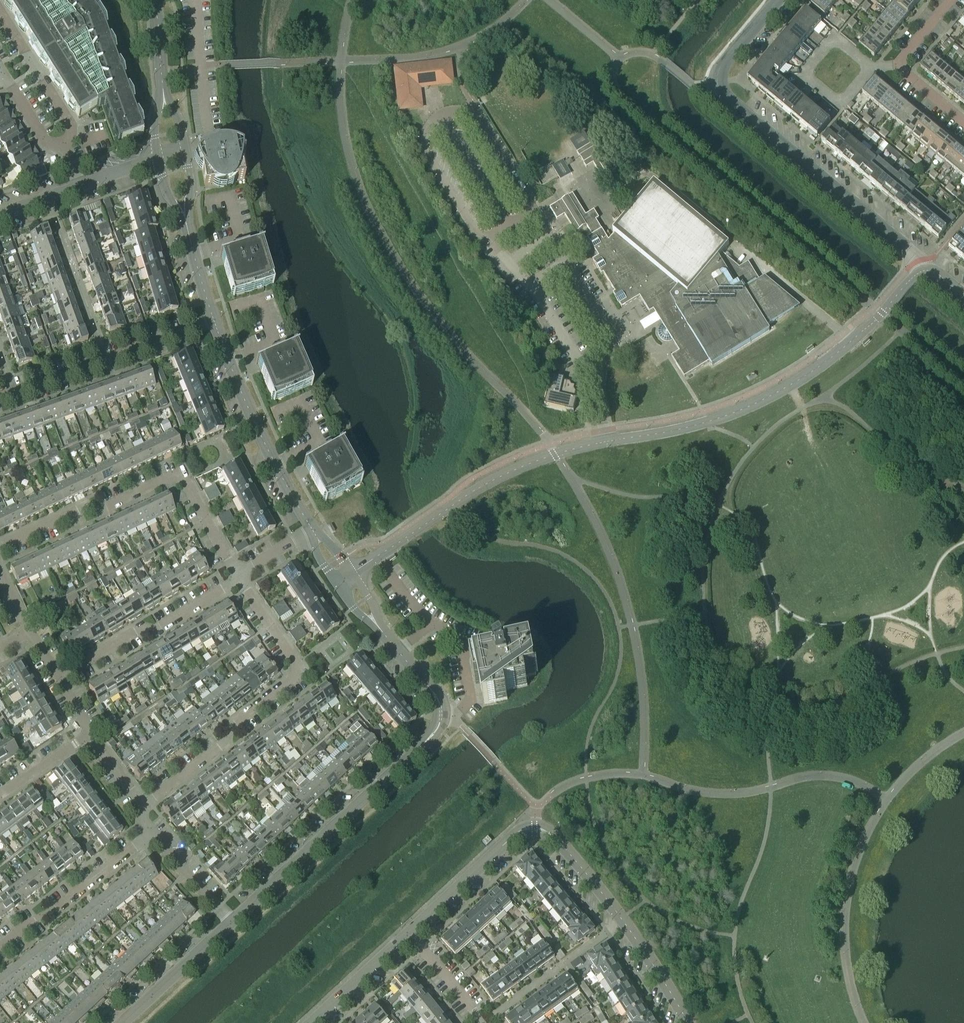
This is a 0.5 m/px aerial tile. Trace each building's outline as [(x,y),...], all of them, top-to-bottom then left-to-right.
[(101,21),(95,12),(84,0),(5,0),(36,50),(42,60),(78,117),(97,105),(99,108),(104,106),(118,143),(143,134),(101,21)] [(824,0),(811,0),(809,2),(824,15),(832,6),(824,0)] [(908,0),(894,0),(893,2),(894,2),(908,14),(915,6),(908,0)] [(894,2),(893,2),(887,10),(902,23),(909,14),(908,14),(894,2)] [(821,22),(805,9),(801,15),(798,18),(814,31),(821,22)] [(902,23),(887,10),(880,19),(895,32),(902,23)] [(814,31),(798,18),(794,23),(791,26),(807,39),(814,31)] [(895,32),(880,19),(873,27),(888,40),(895,32)] [(807,39),(791,26),(784,34),(800,47),(807,39)] [(888,40),(873,27),(866,35),(881,48),(888,40)] [(800,47),(784,34),(780,39),(777,42),(793,56),(800,47)] [(881,48),(866,35),(859,44),(874,57),(881,48)] [(793,56),(777,42),(773,48),(771,50),(770,51),(786,64),(793,56)] [(786,64),(770,51),(766,56),(763,59),(779,72),(786,64)] [(929,74),(940,61),(931,54),(920,67),(929,74)] [(779,72),(763,59),(759,64),(752,72),(752,73),(751,75),(751,76),(751,77),(751,78),(776,76),(779,72)] [(937,81),(948,68),(940,61),(929,74),(937,81)] [(452,82),(450,62),(396,68),(401,108),(421,106),(419,86),(424,85),(452,82)] [(945,88),(956,75),(948,68),(937,81),(945,88)] [(963,83),(963,81),(956,75),(945,88),(954,95),(963,83)] [(767,95),(780,80),(776,76),(751,78),(751,80),(751,81),(752,82),(753,83),(754,84),(767,95)] [(870,99),(883,84),(874,77),(862,92),(870,99)] [(775,102),(788,86),(780,80),(767,95),(775,102)] [(963,100),(963,83),(954,95),(962,102),(963,100)] [(878,106),(891,91),(883,84),(870,99),(878,106)] [(783,109),(796,93),(788,86),(775,102),(778,105),(783,109)] [(887,113),(900,98),(891,91),(878,106),(887,113)] [(792,116),(805,100),(796,93),(783,109),(792,116)] [(895,120),(908,105),(900,98),(887,113),(895,120)] [(800,123),(813,107),(805,100),(792,116),(800,123)] [(14,117),(12,113),(13,113),(8,105),(0,110),(0,126),(14,117)] [(903,127),(916,111),(908,105),(895,120),(903,127)] [(808,130),(821,114),(813,107),(800,123),(808,130)] [(912,134),(924,120),(925,119),(916,111),(903,127),(911,134),(912,134)] [(817,137),(830,121),(821,114),(808,130),(817,137)] [(22,128),(17,121),(14,117),(0,126),(0,140),(1,142),(22,128)] [(919,142),(932,127),(924,120),(912,134),(911,134),(919,142)] [(830,148),(842,133),(834,126),(821,141),(830,148)] [(928,149),(940,133),(932,127),(919,142),(928,149)] [(25,143),(21,137),(26,134),(22,128),(1,142),(8,154),(25,143)] [(838,155),(851,140),(842,133),(830,148),(838,155)] [(936,155),(948,140),(940,133),(928,149),(936,155)] [(617,168),(599,139),(577,152),(586,168),(593,163),(602,177),(617,168)] [(847,162),(859,147),(851,140),(838,155),(847,162)] [(957,147),(956,147),(948,140),(936,155),(944,163),(945,162),(945,161),(957,147)] [(244,178),(238,144),(237,141),(217,144),(217,141),(214,142),(211,143),(208,144),(206,145),(203,147),(197,148),(204,186),(244,178)] [(16,165),(37,152),(33,146),(28,150),(25,143),(8,154),(16,165)] [(963,156),(963,152),(957,146),(956,147),(957,147),(945,161),(945,162),(953,168),(963,156)] [(855,169),(867,154),(859,147),(847,162),(855,169)] [(39,167),(35,161),(41,158),(37,152),(16,165),(23,177),(34,171),(37,178),(47,174),(43,165),(39,167)] [(863,176),(875,161),(867,154),(855,169),(863,176)] [(876,186),(890,169),(882,162),(885,159),(880,155),(875,161),(863,176),(876,186)] [(963,172),(963,156),(953,168),(962,175),(963,172)] [(888,197),(905,176),(901,172),(898,175),(890,169),(876,186),(888,197)] [(901,207),(915,190),(907,183),(910,180),(905,176),(888,197),(901,207)] [(739,268),(722,253),(729,245),(720,237),(725,231),(669,184),(663,190),(654,183),(613,232),(615,233),(609,240),(596,220),(599,218),(594,210),(586,215),(575,198),(571,200),(569,196),(550,208),(557,220),(565,215),(576,232),(587,226),(592,235),(588,238),(599,256),(593,260),(601,274),(604,273),(612,288),(615,292),(613,293),(622,307),(640,296),(650,312),(654,310),(662,324),(661,325),(659,327),(658,329),(658,331),(658,333),(658,335),(659,336),(661,338),(662,339),(664,340),(666,341),(668,341),(670,340),(672,339),(679,351),(671,356),(684,377),(709,362),(712,366),(769,330),(767,326),(777,320),(782,316),(787,312),(791,307),(795,302),(765,277),(759,280),(748,262),(739,268)] [(913,217),(927,200),(915,190),(901,207),(913,217)] [(150,202),(150,198),(148,198),(146,192),(127,198),(131,210),(150,204),(150,202)] [(925,228),(940,210),(932,204),(935,201),(930,197),(927,200),(913,217),(925,228)] [(153,215),(152,210),(153,209),(150,205),(150,204),(131,210),(134,221),(153,215)] [(938,239),(955,218),(950,214),(948,217),(940,210),(925,228),(938,239)] [(89,224),(85,213),(69,219),(72,230),(89,224)] [(156,225),(157,221),(155,220),(153,215),(134,221),(138,232),(138,233),(153,228),(157,227),(156,225)] [(93,234),(89,224),(72,230),(76,240),(93,234)] [(963,255),(963,225),(961,229),(963,230),(948,247),(961,258),(963,255)] [(51,238),(47,227),(30,233),(34,244),(51,238)] [(156,238),(156,233),(155,233),(153,228),(138,233),(138,232),(134,234),(137,245),(157,239),(156,238)] [(96,244),(93,234),(76,240),(80,250),(96,244)] [(54,248),(51,238),(34,244),(38,254),(54,248)] [(160,251),(158,246),(160,245),(157,241),(157,239),(137,245),(141,257),(160,251)] [(100,254),(96,244),(80,250),(83,260),(100,254)] [(272,281),(264,254),(260,255),(257,245),(224,255),(227,265),(224,266),(232,293),(272,281)] [(58,258),(54,248),(38,254),(41,264),(58,258)] [(163,261),(163,256),(162,256),(160,251),(141,257),(144,269),(164,263),(163,261)] [(104,264),(100,254),(83,260),(87,270),(104,264)] [(62,268),(58,258),(41,264),(45,274),(62,268)] [(107,263),(104,264),(87,270),(91,280),(107,274),(107,275),(111,273),(107,263)] [(167,274),(165,269),(167,268),(164,264),(164,263),(144,269),(148,280),(167,274)] [(65,278),(62,268),(45,274),(48,284),(65,278)] [(111,285),(107,275),(107,274),(91,280),(94,291),(111,285)] [(170,284),(170,279),(169,279),(167,274),(148,280),(151,291),(171,286),(170,284)] [(9,287),(5,277),(0,279),(0,290),(9,287)] [(69,288),(65,278),(48,284),(52,294),(69,288)] [(115,295),(111,285),(94,291),(98,301),(115,295)] [(174,297),(172,292),(174,291),(171,287),(171,286),(151,291),(155,303),(174,297)] [(9,287),(0,290),(0,302),(12,297),(9,287)] [(73,299),(69,288),(52,294),(56,305),(73,299)] [(118,305),(115,295),(98,301),(102,311),(118,305)] [(12,297),(0,302),(0,313),(16,307),(12,297)] [(178,309),(176,303),(177,302),(174,299),(174,297),(155,303),(158,315),(178,309)] [(76,309),(73,299),(56,305),(60,315),(76,309)] [(122,316),(118,305),(102,311),(105,322),(122,316)] [(16,307),(0,313),(0,315),(3,324),(20,318),(16,307)] [(80,319),(76,309),(60,315),(63,325),(80,319)] [(25,316),(20,318),(3,324),(7,334),(23,328),(24,328),(29,326),(25,316)] [(126,326),(122,316),(105,322),(109,332),(126,326)] [(84,329),(80,319),(63,325),(67,335),(84,329)] [(27,338),(24,328),(23,328),(7,334),(10,344),(27,338)] [(88,340),(84,329),(67,335),(71,346),(88,340)] [(31,348),(27,338),(10,344),(14,354),(31,348)] [(35,359),(31,348),(14,354),(18,365),(35,359)] [(311,382),(299,356),(296,357),(292,348),(260,361),(264,371),(261,372),(272,399),(311,382)] [(196,362),(196,360),(195,355),(194,355),(192,350),(173,358),(178,369),(196,362)] [(201,373),(199,368),(200,367),(197,363),(196,362),(178,369),(182,380),(201,373)] [(155,385),(149,368),(139,372),(145,389),(155,385)] [(145,389),(139,372),(128,376),(135,392),(145,389)] [(205,382),(204,377),(203,378),(201,373),(182,380),(187,391),(205,384),(205,382)] [(575,398),(576,391),(570,382),(564,380),(564,378),(551,375),(544,404),(574,411),(577,398),(575,398)] [(135,392),(128,376),(118,379),(124,396),(135,392)] [(124,396),(118,379),(108,383),(114,400),(124,396)] [(114,400),(108,383),(98,386),(104,403),(114,400)] [(210,395),(208,390),(209,389),(206,385),(205,384),(187,391),(191,402),(210,395)] [(104,403),(98,386),(88,390),(94,407),(104,403)] [(94,407),(88,390),(77,394),(84,411),(94,407)] [(84,411),(77,394),(67,398),(73,414),(84,411)] [(214,404),(213,400),(212,400),(210,395),(191,402),(196,413),(214,406),(214,404)] [(73,414),(67,398),(57,401),(63,418),(73,414)] [(63,418),(57,401),(47,405),(53,422),(63,418)] [(53,422),(47,405),(37,409),(43,425),(53,422)] [(219,417),(217,412),(218,411),(215,407),(214,406),(196,413),(200,425),(219,417)] [(43,425),(37,409),(27,412),(33,429),(43,425)] [(33,429),(27,412),(16,416),(22,433),(33,429)] [(22,433),(16,416),(6,420),(12,436),(22,433)] [(223,428),(221,423),(222,422),(219,419),(219,417),(200,425),(205,436),(223,428)] [(6,420),(0,422),(0,434),(2,440),(12,436),(6,420)] [(181,446),(173,430),(163,435),(171,451),(181,446)] [(171,451),(163,435),(153,439),(161,455),(171,451)] [(161,455),(153,439),(144,444),(151,460),(161,455)] [(151,460),(144,444),(134,448),(141,465),(151,460)] [(360,479),(347,456),(346,453),(343,455),(338,446),(307,463),(312,472),(309,474),(323,499),(360,479)] [(141,465),(134,448),(124,453),(132,469),(141,465)] [(132,469),(124,453),(114,458),(122,474),(132,469)] [(122,474),(114,458),(105,462),(112,478),(122,474)] [(245,473),(244,467),(242,467),(239,461),(238,459),(237,460),(237,462),(222,470),(229,484),(246,475),(245,473)] [(112,478),(105,462),(95,467),(102,483),(112,478)] [(102,483),(95,467),(85,472),(93,488),(102,483)] [(93,488),(85,472),(75,476),(83,492),(93,488)] [(253,486),(252,481),(249,480),(246,475),(229,484),(236,497),(253,488),(253,486)] [(83,492),(75,476),(65,481),(73,497),(83,492)] [(73,497),(65,481),(55,486),(63,502),(73,497)] [(206,496),(217,490),(214,485),(203,491),(206,496)] [(63,502),(55,486),(46,490),(53,506),(63,502)] [(260,501),(257,495),(258,493),(254,489),(253,488),(236,497),(243,510),(260,501)] [(53,506),(46,490),(36,495),(44,511),(53,506)] [(209,502),(220,496),(217,490),(206,496),(209,502)] [(175,509),(168,493),(158,498),(166,514),(175,509)] [(44,511),(36,495),(26,499),(34,515),(44,511)] [(166,514),(158,498),(148,503),(156,519),(166,514)] [(34,515),(26,499),(17,504),(24,520),(34,515)] [(267,513),(266,507),(263,507),(260,501),(243,510),(250,524),(268,515),(267,513)] [(156,519),(148,503),(138,507),(146,523),(156,519)] [(24,520),(17,504),(7,508),(14,525),(24,520)] [(146,523),(138,507),(128,512),(136,528),(146,523)] [(7,508),(0,512),(0,520),(4,529),(14,525),(7,508)] [(220,523),(232,517),(229,511),(217,517),(220,523)] [(136,528),(128,512),(118,517),(126,533),(136,528)] [(276,529),(272,522),(273,520),(268,516),(268,515),(250,524),(258,537),(273,529),(274,530),(276,529)] [(126,533),(118,517),(108,521),(116,537),(126,533)] [(223,528),(235,522),(232,517),(220,523),(223,528)] [(116,537),(108,521),(99,526),(106,542),(116,537)] [(106,542),(99,526),(89,531),(96,547),(106,542)] [(96,547),(89,531),(79,535),(86,551),(96,547)] [(86,551),(79,535),(69,540),(77,556),(86,551)] [(77,556),(69,540),(60,544),(67,560),(77,556)] [(237,553),(248,547),(245,541),(234,548),(237,553)] [(67,560),(60,544),(50,549),(57,565),(67,560)] [(57,565),(50,549),(40,554),(47,570),(57,565)] [(209,564),(203,551),(199,551),(197,553),(197,552),(197,553),(195,550),(193,549),(186,553),(185,555),(189,562),(190,562),(198,576),(208,570),(206,566),(209,564)] [(47,570),(40,554),(30,558),(37,574),(47,570)] [(37,574),(30,558),(20,563),(28,579),(37,574)] [(304,575),(304,574),(302,568),(300,568),(295,561),(294,562),(294,563),(280,573),(288,586),(304,575)] [(198,576),(190,562),(189,562),(180,568),(190,584),(196,581),(195,578),(198,576)] [(28,579),(20,563),(10,568),(18,584),(28,579)] [(180,588),(171,573),(168,568),(159,573),(162,579),(172,595),(178,592),(176,590),(180,588)] [(180,568),(171,573),(180,588),(184,585),(185,588),(190,584),(180,568)] [(162,579),(159,573),(150,579),(153,584),(162,599),(165,596),(167,599),(172,595),(162,579)] [(313,588),(309,582),(310,580),(305,576),(304,575),(288,586),(297,598),(313,588)] [(270,583),(267,577),(256,584),(259,590),(270,583)] [(162,599),(153,584),(150,579),(140,585),(154,607),(159,603),(158,601),(162,599)] [(154,607),(140,585),(131,590),(135,595),(134,596),(143,610),(147,608),(148,610),(154,607)] [(305,611),(321,600),(321,599),(319,593),(317,593),(313,588),(297,598),(305,611)] [(135,595),(131,590),(123,596),(126,601),(125,601),(135,618),(141,614),(140,612),(143,610),(134,596),(135,595)] [(314,623),(330,612),(326,607),(327,605),(322,601),(321,600),(305,611),(314,623)] [(135,618),(125,601),(116,607),(125,621),(128,619),(130,621),(135,618)] [(275,613),(286,606),(283,601),(272,608),(275,613)] [(243,619),(236,607),(233,604),(230,606),(228,602),(218,608),(229,626),(238,621),(238,622),(241,622),(243,621),(243,619)] [(279,618),(290,611),(286,606),(275,613),(279,618)] [(125,621),(116,607),(107,612),(117,629),(122,626),(121,623),(125,621)] [(229,626),(218,608),(214,610),(213,608),(207,611),(220,632),(229,626)] [(220,632),(207,611),(202,615),(203,617),(199,619),(210,637),(220,632)] [(107,612),(97,618),(106,632),(110,630),(111,632),(117,629),(107,612)] [(339,625),(335,619),(335,617),(331,614),(330,612),(314,623),(323,636),(337,626),(338,627),(340,626),(339,625)] [(106,632),(97,618),(94,613),(85,618),(87,622),(98,640),(104,637),(103,635),(106,632)] [(210,637),(199,619),(196,621),(195,619),(189,622),(199,639),(203,646),(212,640),(210,637)] [(98,640),(87,622),(78,628),(88,644),(91,641),(93,644),(98,640)] [(199,639),(189,622),(183,626),(185,628),(181,630),(190,645),(199,639)] [(292,638),(303,631),(299,625),(289,633),(292,638)] [(88,644),(78,628),(69,633),(70,635),(80,652),(85,648),(84,646),(88,644)] [(190,645),(181,630),(177,632),(176,630),(171,634),(181,650),(190,645)] [(70,635),(69,633),(68,631),(58,637),(69,655),(73,653),(74,655),(80,652),(70,635)] [(296,643),(307,636),(303,631),(292,638),(296,643)] [(181,650),(171,634),(165,637),(166,639),(163,641),(174,661),(184,655),(181,650)] [(174,661),(163,641),(159,644),(158,641),(152,645),(162,661),(165,667),(174,661)] [(162,661),(152,645),(146,648),(148,650),(144,653),(153,667),(162,661)] [(536,675),(530,647),(507,652),(504,653),(504,651),(505,651),(502,647),(492,653),(495,656),(471,661),(474,674),(476,674),(478,673),(484,704),(507,700),(506,691),(527,686),(526,677),(536,675)] [(353,676),(369,663),(367,662),(366,657),(364,658),(359,652),(358,653),(359,655),(345,667),(353,676)] [(153,667),(144,653),(141,655),(139,653),(134,656),(146,676),(155,671),(153,667)] [(277,674),(266,659),(262,655),(253,662),(268,681),(277,674)] [(146,676),(134,656),(128,659),(129,662),(126,664),(135,678),(137,682),(146,676)] [(21,661),(17,664),(15,660),(0,669),(0,673),(2,676),(6,673),(11,681),(27,671),(21,661)] [(268,681),(253,662),(245,668),(259,687),(268,681)] [(361,685),(376,672),(375,671),(373,667),(372,667),(369,663),(353,676),(361,685)] [(135,678),(126,664),(122,666),(121,664),(115,667),(125,684),(135,678)] [(125,684),(115,667),(110,671),(111,673),(107,675),(118,693),(127,688),(125,684)] [(211,668),(206,671),(210,677),(215,674),(214,672),(211,668)] [(259,687),(245,668),(236,675),(251,694),(259,687)] [(16,690),(33,680),(27,671),(11,681),(15,688),(16,690)] [(369,694),(384,681),(381,677),(381,676),(377,673),(376,672),(361,685),(369,694)] [(118,693),(107,675),(104,677),(102,675),(97,679),(109,699),(118,693)] [(251,694),(236,675),(228,681),(242,700),(251,694)] [(338,682),(334,676),(330,680),(335,685),(338,682)] [(109,699),(97,679),(91,682),(92,684),(88,687),(99,705),(109,699)] [(22,699),(38,689),(33,680),(16,690),(15,688),(11,691),(13,694),(18,692),(22,699)] [(242,700),(228,681),(219,688),(234,707),(242,700)] [(377,703),(392,690),(391,689),(389,685),(388,685),(384,681),(369,694),(377,703)] [(336,698),(325,684),(316,690),(327,705),(336,698)] [(234,707),(219,688),(211,694),(225,713),(234,707)] [(28,708),(44,699),(38,689),(22,699),(27,706),(28,708)] [(327,705),(316,690),(308,697),(319,711),(327,705)] [(350,695),(345,690),(341,693),(346,698),(350,695)] [(385,713),(400,700),(396,695),(397,694),(393,692),(392,690),(377,703),(385,713)] [(225,713),(211,694),(202,701),(216,720),(225,713)] [(354,700),(350,695),(346,698),(351,703),(354,700)] [(319,711),(308,697),(299,704),(310,718),(319,711)] [(33,718),(50,708),(44,699),(28,708),(27,706),(22,709),(24,713),(29,710),(33,718)] [(392,722),(407,709),(406,707),(405,703),(403,704),(400,700),(385,713),(392,722)] [(216,720),(202,701),(193,708),(208,727),(216,720)] [(310,718),(299,704),(291,710),(301,724),(304,728),(313,722),(310,718)] [(55,717),(50,708),(33,718),(38,725),(39,727),(55,717)] [(208,727),(193,708),(185,714),(199,733),(208,727)] [(365,713),(361,708),(357,711),(362,716),(365,713)] [(400,731),(414,719),(416,720),(417,719),(416,718),(412,714),(413,712),(409,710),(407,709),(392,722),(400,731)] [(301,724),(291,710),(282,717),(293,731),(301,724)] [(370,719),(365,713),(362,716),(366,722),(370,719)] [(199,733),(185,714),(176,721),(191,740),(199,733)] [(40,739),(61,726),(55,717),(39,727),(38,725),(33,727),(36,731),(35,731),(40,739)] [(293,731),(282,717),(273,723),(284,737),(293,731)] [(191,740),(176,721),(168,727),(182,746),(191,740)] [(284,737),(273,723),(265,730),(276,744),(284,737)] [(381,731),(376,726),(373,729),(377,735),(381,731)] [(182,746),(168,727),(159,734),(174,753),(182,746)] [(377,745),(365,732),(361,727),(353,735),(357,739),(369,752),(377,745)] [(17,728),(11,731),(15,736),(20,733),(17,728)] [(276,744),(265,730),(256,736),(267,751),(276,744)] [(385,737),(381,731),(377,735),(382,740),(385,737)] [(174,753),(159,734),(150,740),(165,759),(174,753)] [(267,751),(256,736),(248,743),(258,757),(267,751)] [(1,742),(0,742),(0,744),(9,759),(19,754),(9,737),(1,742)] [(369,752),(357,739),(349,746),(361,760),(369,752)] [(165,759),(150,740),(142,747),(156,766),(165,759)] [(258,757),(248,743),(239,750),(250,764),(258,757)] [(0,744),(0,765),(9,759),(0,744)] [(361,760),(349,746),(341,754),(353,767),(361,760)] [(156,766),(142,747),(133,753),(148,772),(156,766)] [(250,764),(239,750),(230,756),(241,770),(250,764)] [(148,772),(133,753),(124,760),(139,779),(148,772)] [(353,767),(341,754),(333,761),(345,774),(353,767)] [(245,775),(241,770),(230,756),(222,763),(236,782),(245,775)] [(60,782),(76,770),(69,761),(54,773),(59,780),(60,782)] [(345,774),(333,761),(325,768),(337,782),(345,774)] [(236,782),(222,763),(213,769),(224,783),(228,788),(236,782)] [(337,782),(325,768),(317,776),(329,789),(337,782)] [(224,783),(213,769),(205,776),(216,790),(224,783)] [(67,790),(83,778),(76,770),(60,782),(59,780),(55,783),(58,786),(62,783),(67,790)] [(216,790),(205,776),(196,782),(207,796),(216,790)] [(329,789),(317,776),(309,783),(321,796),(329,789)] [(74,799),(90,787),(83,778),(67,790),(72,797),(74,799)] [(321,796),(309,783),(306,779),(298,787),(301,791),(301,790),(313,804),(321,796)] [(211,801),(207,796),(196,782),(187,789),(202,808),(211,801)] [(80,807),(96,795),(90,787),(74,799),(72,797),(68,800),(71,804),(75,800),(80,807)] [(43,804),(32,789),(23,796),(34,811),(36,810),(43,804)] [(202,808),(187,789),(179,795),(194,814),(202,808)] [(313,804),(301,790),(301,791),(293,798),(306,811),(313,804)] [(87,816),(102,804),(96,795),(80,807),(85,814),(87,816)] [(194,814),(179,795),(170,802),(185,821),(194,814)] [(34,811),(23,796),(14,803),(26,817),(32,812),(36,816),(39,814),(36,810),(34,811)] [(306,811),(293,798),(285,805),(298,818),(306,811)] [(185,821),(170,802),(161,809),(176,828),(185,821)] [(26,817),(14,803),(6,809),(17,824),(19,823),(26,817)] [(84,821),(89,828),(109,813),(102,804),(87,816),(85,814),(81,817),(84,821)] [(298,818),(285,805),(277,813),(290,826),(298,818)] [(6,809),(0,813),(0,819),(9,831),(16,825),(19,829),(22,827),(19,823),(17,824),(6,809)] [(98,831),(100,833),(115,821),(109,813),(89,828),(94,835),(94,834),(98,831)] [(290,826),(277,813),(270,820),(282,833),(290,826)] [(0,819),(0,837),(2,836),(9,831),(0,819)] [(282,833),(270,820),(262,827),(274,840),(282,833)] [(108,841),(122,830),(115,821),(100,833),(98,831),(94,834),(97,838),(103,847),(109,842),(108,841)] [(274,840),(262,827),(253,835),(266,848),(274,840)] [(266,848),(253,835),(246,842),(256,853),(258,855),(266,848)] [(492,841),(488,837),(482,842),(486,846),(492,841)] [(71,841),(64,846),(62,847),(74,862),(83,856),(71,841)] [(74,862),(62,847),(64,846),(61,842),(57,845),(60,849),(54,854),(65,869),(74,862)] [(258,855),(256,853),(246,842),(238,849),(250,862),(258,855)] [(250,862),(238,849),(230,857),(242,870),(250,862)] [(65,869),(54,854),(47,859),(45,861),(57,876),(65,869)] [(525,878),(541,865),(532,854),(516,867),(525,878)] [(57,876),(45,861),(47,859),(44,855),(40,858),(43,862),(36,867),(48,882),(57,876)] [(242,870),(230,857),(222,864),(234,877),(242,870)] [(234,877),(222,864),(218,859),(207,869),(220,883),(223,881),(226,885),(234,877)] [(158,875),(146,860),(138,867),(149,882),(158,875)] [(549,877),(546,873),(548,872),(542,864),(541,865),(525,878),(526,879),(527,878),(535,888),(549,877)] [(48,882),(36,867),(30,873),(28,874),(39,889),(48,882)] [(149,882),(138,867),(132,872),(130,869),(127,872),(141,889),(149,882)] [(39,889),(28,874),(30,873),(27,869),(23,871),(26,875),(19,880),(31,895),(39,889)] [(141,889),(127,872),(124,874),(126,877),(121,881),(132,895),(141,889)] [(544,899),(560,886),(554,879),(552,880),(549,877),(535,888),(544,899)] [(31,895),(19,880),(13,886),(11,887),(22,902),(31,895)] [(132,895),(121,881),(115,885),(113,883),(110,885),(124,902),(132,895)] [(22,902),(11,887),(13,886),(10,882),(6,884),(9,888),(2,894),(14,909),(22,902)] [(507,894),(511,890),(506,884),(502,888),(507,894)] [(124,902),(110,885),(107,887),(109,890),(104,894),(115,909),(124,902)] [(567,898),(564,894),(565,893),(560,886),(544,899),(553,909),(567,898)] [(512,903),(498,888),(489,895),(504,911),(512,903)] [(517,896),(511,890),(507,894),(513,900),(517,896)] [(2,894),(0,895),(0,909),(5,915),(14,909),(2,894)] [(115,909),(104,894),(98,899),(96,896),(93,899),(107,915),(115,909)] [(504,911),(489,895),(482,903),(496,918),(504,911)] [(561,920),(577,907),(571,900),(570,902),(567,898),(553,909),(561,920)] [(107,915),(93,899),(90,901),(92,903),(87,908),(99,922),(107,915)] [(194,914),(182,900),(174,908),(186,921),(194,914)] [(496,918),(482,903),(474,910),(488,925),(496,918)] [(528,912),(522,906),(518,910),(524,916),(528,912)] [(570,931),(584,919),(581,916),(583,914),(577,907),(561,920),(570,931)] [(99,922),(87,908),(81,912),(79,910),(76,912),(90,929),(99,922)] [(186,921),(174,908),(166,915),(180,931),(183,929),(181,926),(186,921)] [(488,925),(474,910),(466,917),(480,933),(488,925)] [(90,929),(76,912),(73,915),(75,917),(70,921),(81,936),(90,929)] [(533,918),(528,912),(524,916),(529,922),(533,918)] [(180,931),(166,915),(157,923),(169,937),(175,932),(177,934),(180,931)] [(480,933),(466,917),(458,925),(472,940),(480,933)] [(518,927),(524,923),(520,918),(515,923),(518,927)] [(585,918),(584,919),(570,931),(569,931),(578,942),(594,929),(585,918)] [(81,936),(70,921),(64,926),(62,923),(59,926),(73,943),(81,936)] [(169,937),(157,923),(150,930),(164,946),(167,943),(165,941),(169,937)] [(513,931),(518,927),(515,923),(509,927),(513,931)] [(472,940),(458,925),(450,932),(464,948),(472,940)] [(524,933),(529,929),(526,925),(520,929),(524,933)] [(547,932),(542,925),(538,928),(543,935),(547,932)] [(73,943),(59,926),(56,928),(58,931),(53,935),(64,949),(73,943)] [(518,938),(524,933),(520,929),(515,933),(518,938)] [(164,946),(150,930),(142,937),(154,951),(159,946),(162,949),(164,946)] [(464,948),(450,932),(442,940),(456,955),(464,948)] [(507,936),(503,932),(498,936),(501,941),(507,936)] [(552,939),(547,932),(543,935),(548,942),(552,939)] [(64,949),(53,935),(47,939),(45,937),(42,939),(56,956),(64,949)] [(496,945),(501,941),(498,936),(493,941),(496,945)] [(154,951),(142,937),(134,945),(149,961),(151,958),(149,956),(154,951)] [(512,943),(509,938),(503,943),(507,947),(512,943)] [(56,956),(42,939),(39,941),(41,944),(36,948),(47,963),(56,956)] [(555,957),(542,940),(533,946),(546,963),(555,957)] [(502,951),(507,947),(503,943),(498,947),(502,951)] [(149,961),(134,945),(125,953),(138,966),(144,961),(146,963),(149,961)] [(596,968),(614,957),(613,957),(606,945),(588,956),(596,968)] [(490,950),(487,946),(481,950),(485,954),(490,950)] [(546,963),(533,946),(525,953),(537,970),(546,963)] [(47,963),(36,948),(30,953),(28,950),(25,953),(39,970),(47,963)] [(485,954),(481,950),(476,955),(479,959),(485,954)] [(565,957),(560,950),(556,953),(561,960),(565,957)] [(496,956),(492,952),(487,957),(490,961),(496,956)] [(39,970),(25,953),(22,955),(24,958),(19,962),(30,976),(39,970)] [(138,966),(125,953),(118,960),(132,976),(135,973),(133,971),(138,966)] [(537,970),(525,953),(516,959),(528,976),(537,970)] [(485,965),(490,961),(487,957),(482,961),(485,965)] [(574,969),(583,963),(579,957),(566,967),(571,974),(575,970),(574,969)] [(620,970),(617,966),(619,965),(614,957),(596,968),(593,970),(596,975),(598,975),(601,974),(604,979),(620,970)] [(528,976),(516,959),(507,965),(519,982),(528,976)] [(132,976),(118,960),(109,968),(122,981),(127,976),(130,978),(132,976)] [(30,976),(19,962),(13,966),(11,964),(8,966),(22,983),(30,976)] [(465,971),(470,966),(467,962),(461,967),(465,971)] [(519,982),(507,965),(498,972),(511,989),(519,982)] [(22,983),(8,966),(5,969),(7,971),(2,975),(13,990),(22,983)] [(122,981),(109,968),(102,974),(117,990),(119,988),(117,985),(122,981)] [(476,973),(472,969),(467,973),(470,977),(476,973)] [(612,991),(629,980),(624,972),(622,974),(620,970),(604,979),(612,991)] [(401,993),(416,980),(408,971),(404,975),(402,973),(394,981),(396,982),(393,985),(399,991),(401,993)] [(511,989),(498,972),(490,978),(502,995),(511,989)] [(117,990),(102,974),(94,982),(106,995),(112,990),(114,993),(117,990)] [(579,991),(567,974),(558,980),(570,997),(579,991)] [(2,975),(0,977),(0,991),(5,997),(13,990),(2,975)] [(502,995),(490,978),(481,985),(493,1002),(502,995)] [(408,1001),(423,988),(419,983),(418,984),(415,981),(416,980),(401,993),(399,991),(394,996),(397,1000),(402,995),(408,1001)] [(570,997),(558,980),(549,987),(562,1004),(570,997)] [(634,993),(632,989),(634,988),(629,980),(612,991),(619,1003),(634,993)] [(106,995),(94,982),(86,989),(101,1005),(104,1002),(101,1000),(106,995)] [(589,989),(583,982),(579,985),(584,993),(589,989)] [(562,1004),(549,987),(541,993),(553,1010),(562,1004)] [(415,1009),(430,996),(426,991),(425,992),(423,989),(424,989),(423,988),(408,1001),(413,1008),(415,1009)] [(101,1005),(86,989),(78,996),(91,1010),(96,1005),(98,1008),(101,1005)] [(593,995),(589,989),(584,993),(589,998),(593,995)] [(553,1010),(541,993),(532,999),(544,1016),(553,1010)] [(644,1003),(639,996),(637,997),(634,993),(619,1003),(627,1014),(644,1003)] [(91,1010),(78,996),(70,1004),(85,1020),(88,1017),(85,1015),(91,1010)] [(394,996),(388,1001),(391,1005),(397,1000),(394,996)] [(421,1018),(437,1005),(433,1000),(432,1001),(430,998),(431,997),(430,996),(415,1009),(413,1008),(408,1012),(411,1016),(416,1011),(421,1018)] [(544,1016),(532,999),(523,1006),(535,1022),(544,1016)] [(647,1012),(649,1011),(644,1003),(627,1014),(632,1022),(638,1022),(650,1016),(650,1015),(649,1016),(647,1012)] [(70,1004),(62,1011),(73,1022),(77,1022),(80,1020),(82,1022),(85,1020),(70,1004)] [(375,1004),(367,1012),(378,1022),(382,1022),(388,1018),(375,1004)] [(444,1014),(440,1008),(439,1009),(437,1006),(438,1006),(437,1005),(421,1018),(426,1022),(432,1022),(444,1014)] [(523,1006),(514,1012),(522,1022),(535,1022),(523,1006)] [(602,1014),(598,1006),(593,1009),(597,1016),(602,1014)] [(589,1012),(586,1007),(580,1011),(583,1015),(589,1012)] [(62,1011),(54,1019),(58,1022),(73,1022),(62,1011)] [(583,1015),(580,1011),(574,1015),(577,1019),(583,1015)] [(367,1012),(359,1019),(363,1022),(378,1022),(367,1012)] [(514,1012),(507,1018),(505,1019),(509,1022),(522,1022),(514,1012)] [(451,1022),(447,1017),(446,1018),(444,1015),(445,1014),(444,1014),(432,1022),(450,1022),(451,1022)] [(594,1019),(591,1014),(585,1018),(588,1022),(594,1019)] [(602,1014),(597,1016),(601,1022),(602,1022),(606,1021),(602,1014)]
